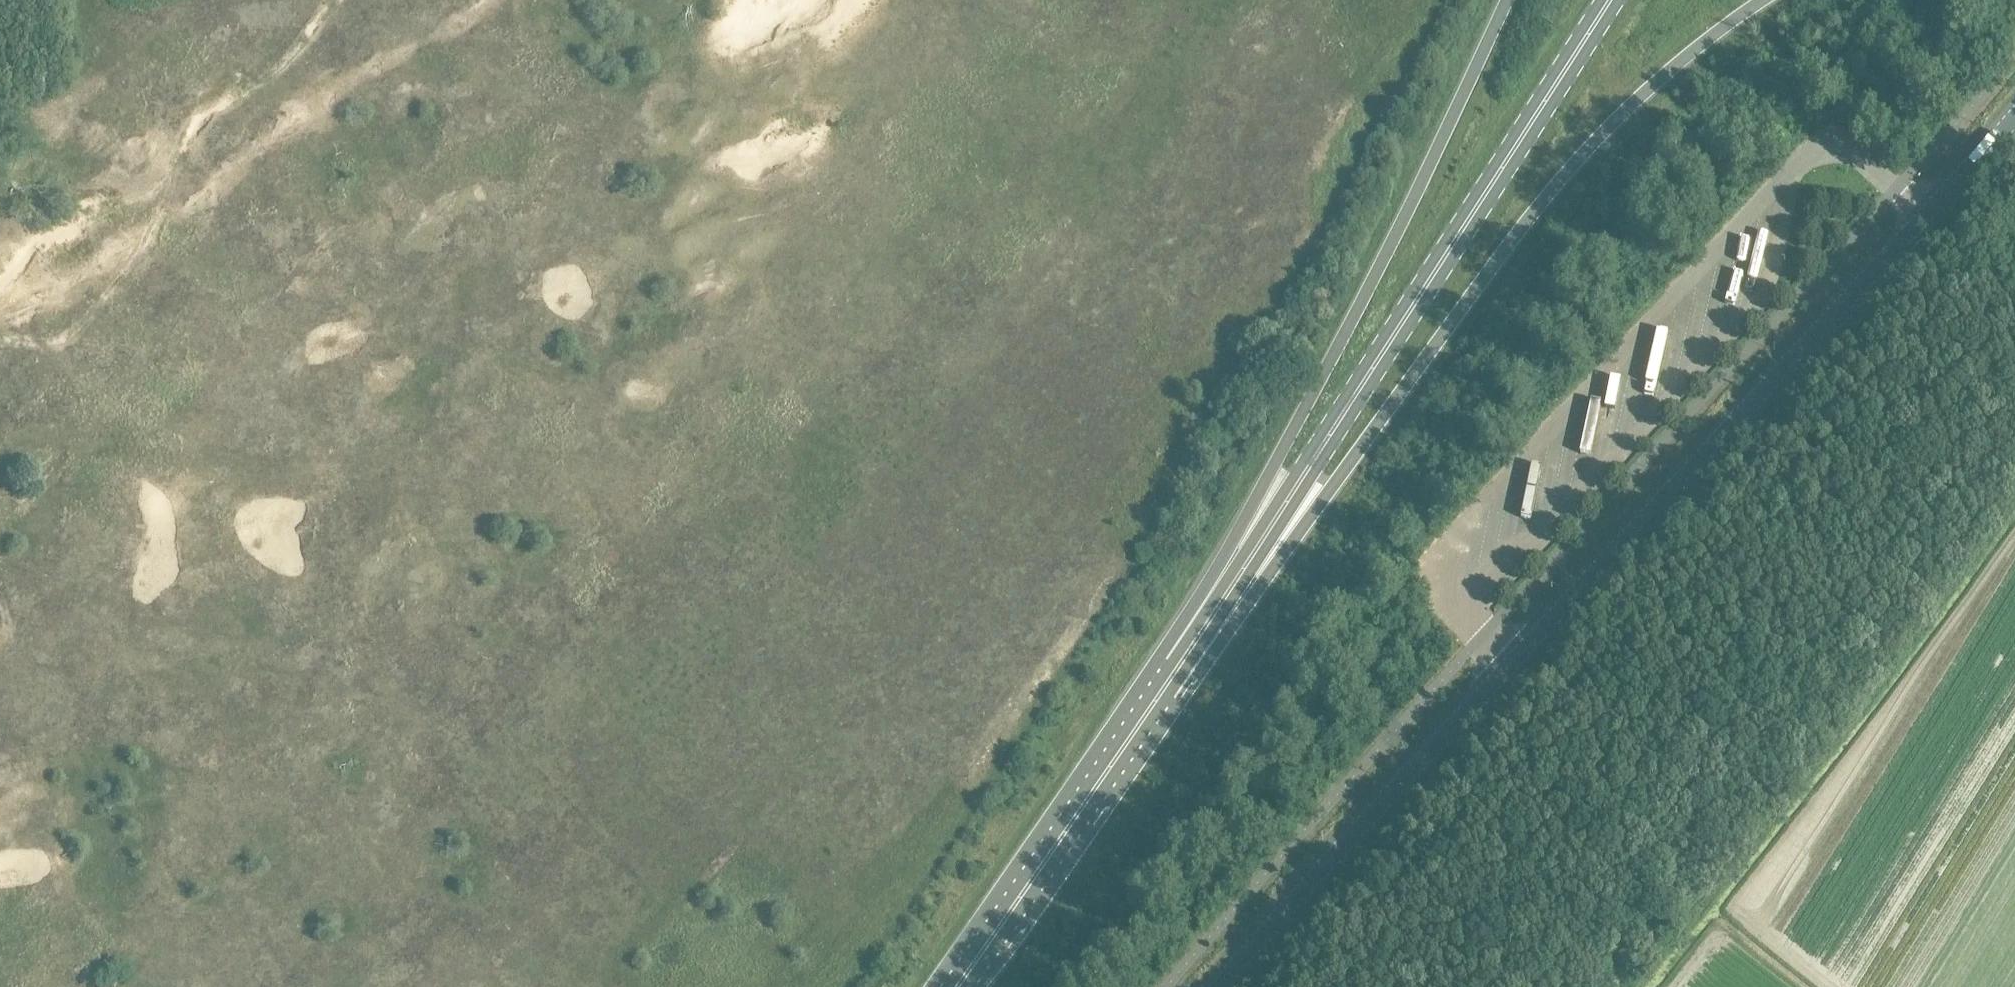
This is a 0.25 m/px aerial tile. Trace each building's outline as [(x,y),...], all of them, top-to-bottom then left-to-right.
[(1718,318),(1730,266),(1721,264),(1708,316),(1718,318)] [(1571,417),(1562,470),(1572,472),(1581,418),(1571,417)]
